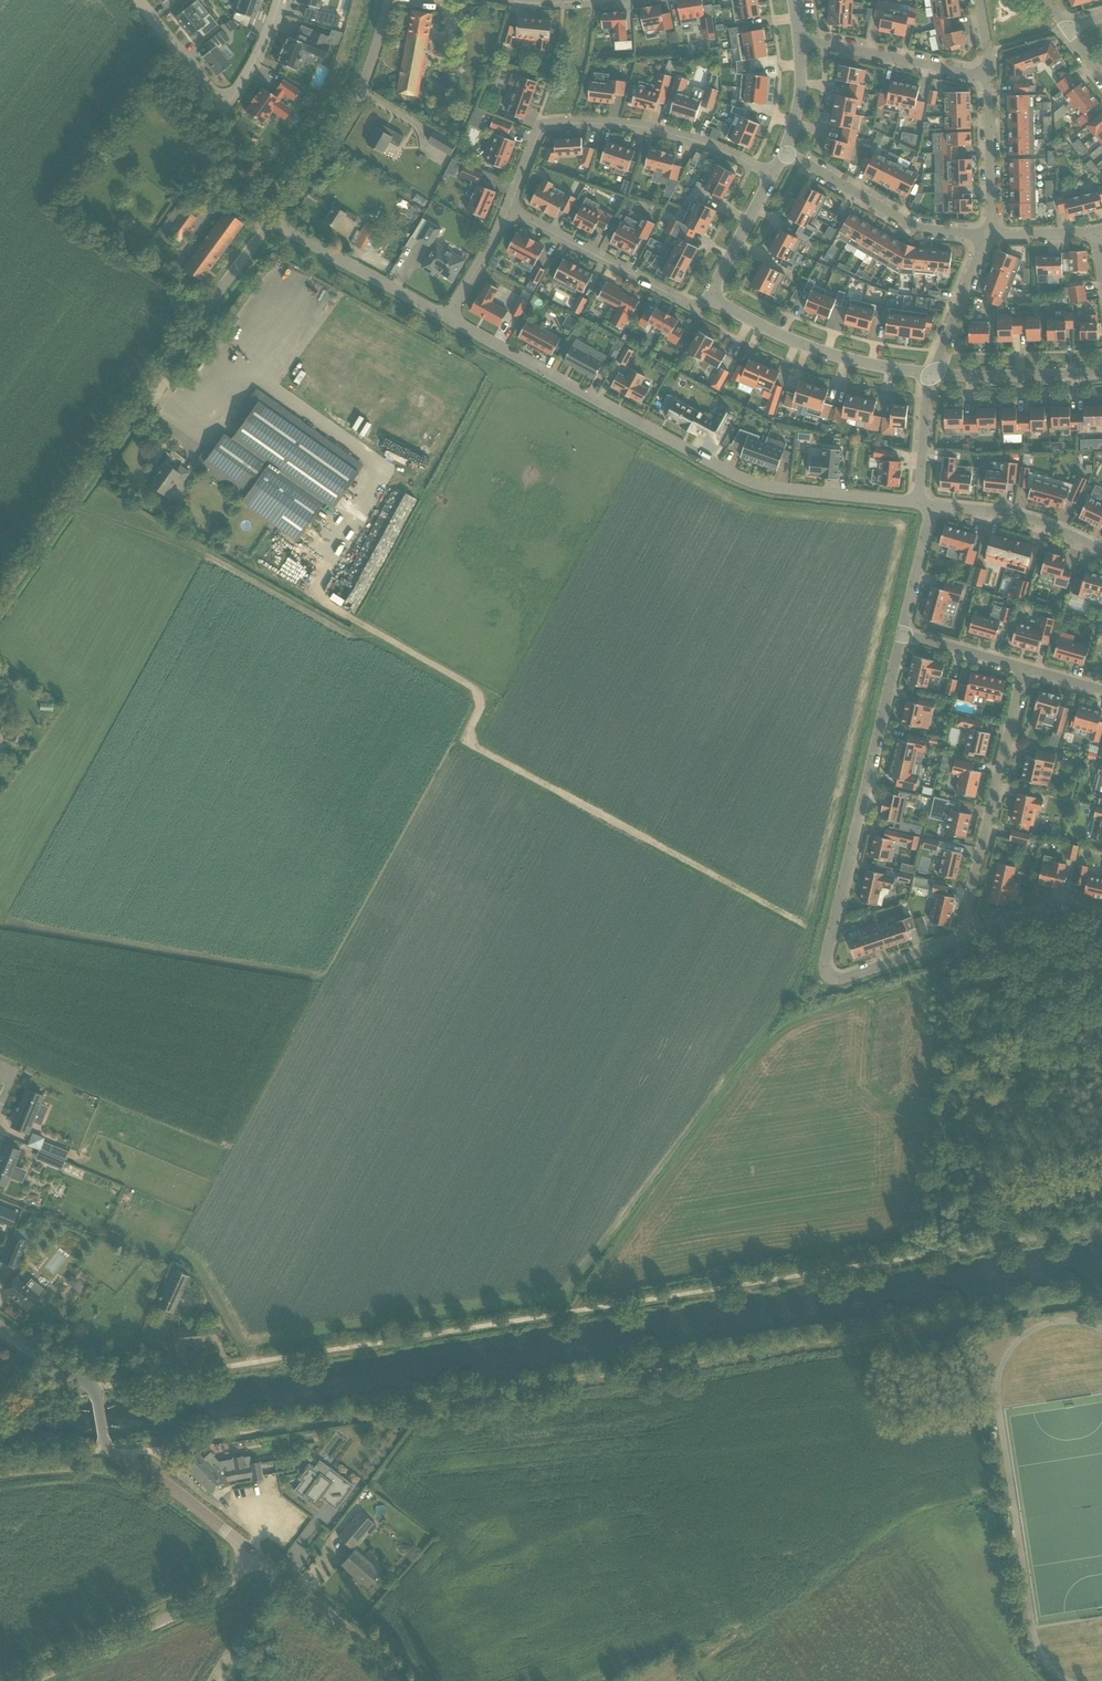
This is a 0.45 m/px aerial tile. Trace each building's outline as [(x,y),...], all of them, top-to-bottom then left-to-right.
[(233,19),(247,27),(250,18),(254,19),(261,0),(260,0),(236,0),(235,4),(237,4),(234,12),(235,12),(233,19)] [(298,3),(309,6),(308,9),(306,8),(303,17),(322,22),(321,24),(330,27),(331,24),(333,25),(332,28),(342,30),(344,21),(335,19),(336,16),(317,11),(318,9),(319,9),(321,0),(299,0),(298,3)] [(715,37),(712,17),(704,19),(703,16),(705,16),(702,0),(678,0),(682,25),(692,23),(692,25),(702,24),(704,39),(715,37)] [(852,14),(853,2),(831,0),(830,0),(829,13),(852,14)] [(879,31),(892,34),(897,10),(898,5),(878,1),(875,16),(882,18),(879,31)] [(761,16),(759,3),(733,8),(735,21),(761,16)] [(915,25),(918,9),(910,8),(910,6),(898,4),(898,5),(897,10),(892,34),(905,36),(907,23),(915,25)] [(949,18),(961,16),(959,4),(932,7),(934,20),(936,29),(951,25),(949,18)] [(190,5),(175,18),(190,37),(198,30),(203,37),(218,25),(209,13),(201,19),(190,5)] [(662,15),(661,6),(655,7),(655,6),(641,8),(642,9),(640,9),(644,32),(657,29),(658,32),(673,29),(670,14),(662,15)] [(398,93),(408,95),(418,96),(433,14),(412,10),(398,93)] [(611,13),(602,14),(602,29),(614,28),(614,42),(625,41),(625,50),(632,49),(632,35),(627,35),(626,28),(628,28),(627,12),(620,13),(620,12),(611,12),(611,13)] [(852,26),(852,14),(829,13),(829,25),(852,26)] [(552,20),(519,17),(518,29),(515,28),(516,27),(506,25),(502,39),(511,42),(514,34),(517,34),(517,36),(537,38),(538,35),(542,35),(542,37),(544,37),(545,36),(549,36),(549,42),(550,42),(552,20)] [(231,19),(225,24),(231,31),(239,25),(231,19)] [(765,43),(763,30),(748,32),(747,25),(729,29),(730,36),(737,35),(740,47),(765,43)] [(951,25),(936,29),(938,36),(936,37),(939,50),(951,47),(952,50),(961,48),(960,45),(967,43),(964,30),(953,33),(951,25)] [(209,51),(202,57),(217,76),(230,65),(218,50),(230,40),(221,30),(203,44),(209,51)] [(280,55),(276,63),(295,71),(304,51),(316,56),(322,42),(326,44),(329,37),(312,30),(309,36),(298,31),(294,39),(287,36),(284,45),(283,44),(279,55),(280,55)] [(336,32),(332,42),(337,44),(342,33),(332,30),(332,31),(336,32)] [(767,57),(765,43),(740,47),(742,60),(737,61),(737,68),(752,67),(751,59),(767,57)] [(1050,44),(1029,52),(1034,66),(1045,61),(1049,66),(1060,57),(1050,44)] [(1034,66),(1029,52),(1008,60),(1008,76),(1023,76),(1023,70),(1034,66)] [(667,68),(674,70),(677,63),(669,61),(667,68)] [(851,83),(850,90),(864,93),(865,85),(863,85),(866,70),(840,65),(837,80),(851,83)] [(752,75),(752,67),(737,68),(737,74),(743,75),(741,88),(767,90),(768,77),(752,75)] [(677,92),(670,113),(695,121),(700,105),(702,106),(713,110),(719,90),(718,90),(718,76),(718,73),(714,72),(713,74),(709,87),(708,87),(708,88),(704,102),(702,101),(702,100),(701,100),(683,94),(684,92),(684,91),(687,80),(688,80),(688,79),(677,76),(673,88),(678,90),(677,92)] [(658,103),(663,104),(671,76),(660,73),(656,91),(647,88),(646,91),(636,88),(632,105),(656,111),(658,103)] [(524,119),(537,82),(521,76),(520,77),(512,74),(512,75),(520,78),(508,114),(524,119)] [(1062,90),(1073,81),(1068,75),(1057,84),(1062,90)] [(252,102),(245,112),(262,124),(272,110),(277,113),(283,105),(278,102),(279,100),(279,99),(283,93),(293,100),(299,92),(283,80),(277,88),(278,90),(274,96),(262,88),(256,97),(255,96),(251,102),(252,102)] [(591,81),(588,101),(615,104),(616,95),(624,96),(626,82),(609,80),(609,83),(591,81)] [(900,112),(901,107),(906,84),(891,81),(888,95),(881,93),(877,108),(900,112)] [(1077,86),(1073,81),(1062,90),(1066,96),(1065,97),(1069,103),(1066,107),(1068,110),(1090,93),(1082,83),(1077,86)] [(1014,84),(1014,92),(1029,92),(1029,83),(1014,84)] [(921,120),(924,102),(917,101),(919,87),(906,84),(901,107),(910,109),(908,117),(921,120)] [(765,104),(767,90),(741,88),(740,101),(765,104)] [(856,114),(857,105),(861,106),(864,93),(850,90),(848,97),(837,95),(834,110),(856,114)] [(928,103),(935,105),(937,92),(931,90),(928,103)] [(945,92),(945,105),(970,104),(970,92),(945,92)] [(1098,103),(1090,93),(1068,110),(1071,114),(1076,111),(1080,116),(1076,120),(1081,126),(1093,117),(1088,111),(1098,103)] [(1009,96),(1009,110),(1034,110),(1033,95),(1009,96)] [(740,101),(739,108),(747,110),(749,102),(740,101)] [(945,105),(945,117),(971,116),(970,104),(945,105)] [(745,118),(747,110),(739,108),(733,106),(731,112),(736,114),(731,126),(755,136),(760,124),(745,118)] [(861,115),(856,114),(834,110),(830,125),(844,127),(842,134),(856,137),(861,115)] [(1034,125),(1034,110),(1009,110),(1010,125),(1034,125)] [(1095,135),(1101,129),(1101,114),(1088,125),(1095,135)] [(945,117),(946,129),(971,129),(971,116),(945,117)] [(486,162),(505,170),(516,142),(507,138),(509,134),(513,125),(494,118),(491,127),(501,131),(500,135),(497,134),(486,162)] [(1035,139),(1034,125),(1010,125),(1010,140),(1035,139)] [(750,148),(755,136),(731,126),(726,138),(750,148)] [(399,147),(404,137),(389,129),(387,133),(378,128),(373,137),(371,136),(367,142),(369,143),(368,145),(383,154),(391,140),(393,141),(392,143),(399,147)] [(457,144),(435,131),(428,141),(451,155),(457,144)] [(917,144),(919,135),(903,131),(901,140),(917,144)] [(971,145),(971,132),(942,133),(942,153),(958,153),(958,146),(971,145)] [(855,146),(856,137),(842,134),(841,141),(827,138),(823,153),(851,160),(855,146)] [(555,140),(555,148),(549,148),(544,160),(553,163),(555,158),(557,158),(557,156),(583,155),(583,154),(585,154),(583,159),(590,162),(595,149),(587,147),(587,148),(582,148),(582,138),(555,140)] [(1035,154),(1035,139),(1010,140),(1010,155),(1035,154)] [(1073,144),(1078,149),(1083,145),(1079,139),(1073,144)] [(635,151),(607,142),(601,162),(616,167),(614,172),(624,175),(626,171),(628,172),(628,171),(633,172),(636,163),(632,161),(635,151)] [(1088,151),(1083,145),(1078,149),(1082,155),(1088,151)] [(650,149),(645,168),(655,171),(654,174),(663,176),(663,177),(670,178),(667,187),(676,189),(680,181),(677,180),(681,166),(674,164),(676,155),(667,153),(667,152),(659,150),(659,151),(650,149)] [(101,152),(89,169),(97,175),(101,169),(98,167),(102,161),(105,163),(109,158),(101,152)] [(218,157),(212,153),(208,157),(215,162),(218,157)] [(886,158),(875,153),(864,175),(875,181),(886,158)] [(958,159),(958,153),(942,153),(943,173),(972,172),(972,159),(958,159)] [(456,177),(462,162),(452,158),(446,173),(456,177)] [(897,164),(886,158),(875,181),(886,186),(897,164)] [(1036,174),(1035,159),(1010,160),(1011,174),(1036,174)] [(1085,164),(1090,170),(1096,165),(1091,160),(1085,164)] [(709,176),(729,187),(736,175),(715,164),(709,176)] [(907,169),(897,164),(886,186),(896,191),(907,169)] [(1100,171),(1096,165),(1090,170),(1095,176),(1100,171)] [(473,181),(467,194),(473,197),(467,211),(485,218),(496,192),(478,184),(478,183),(479,183),(483,174),(465,166),(461,175),(473,181)] [(919,175),(907,169),(896,191),(907,197),(919,175)] [(972,185),(972,172),(943,173),(943,193),(959,192),(959,186),(972,185)] [(1036,189),(1036,174),(1011,174),(1011,189),(1036,189)] [(693,191),(706,197),(709,192),(723,199),(729,187),(709,176),(708,176),(711,178),(706,186),(698,181),(693,191)] [(530,204),(542,210),(542,211),(548,214),(548,213),(556,218),(560,210),(568,214),(576,198),(568,194),(566,198),(550,190),(554,184),(545,179),(542,186),(540,185),(530,204)] [(799,196),(822,208),(828,197),(805,185),(799,196)] [(1098,188),(1099,192),(1082,196),(1086,213),(1101,209),(1101,187),(1098,188)] [(1036,203),(1036,189),(1011,189),(1012,203),(1011,204),(1036,203)] [(687,211),(710,223),(717,211),(703,204),(706,197),(693,191),(689,197),(693,199),(687,211)] [(959,199),(959,192),(943,193),(944,213),(973,212),(973,199),(959,199)] [(793,207),(816,219),(822,208),(799,196),(793,207)] [(1086,213),(1082,196),(1065,200),(1064,196),(1056,198),(1060,212),(1067,211),(1069,217),(1086,213)] [(1054,201),(1047,203),(1048,210),(1056,208),(1054,201)] [(1037,218),(1036,203),(1011,204),(1011,219),(1037,218)] [(177,204),(159,229),(178,243),(186,233),(191,226),(197,218),(185,210),(177,204)] [(573,223),(576,225),(581,228),(582,228),(593,233),(597,225),(605,230),(613,216),(598,208),(596,212),(582,205),(573,223)] [(333,206),(324,221),(335,229),(335,230),(345,237),(357,218),(346,211),(345,214),(333,206)] [(797,231),(811,238),(816,229),(808,224),(811,217),(816,219),(793,207),(787,218),(801,225),(797,231)] [(226,211),(184,268),(202,281),(243,224),(226,211)] [(673,218),(670,225),(687,234),(693,237),(696,231),(704,235),(710,223),(687,211),(681,222),(673,218)] [(861,220),(850,213),(837,237),(847,243),(861,220)] [(621,222),(610,243),(634,255),(642,238),(647,240),(655,224),(643,217),(639,224),(627,217),(623,224),(621,222)] [(428,220),(417,239),(430,248),(442,229),(428,220)] [(871,225),(861,220),(847,243),(857,249),(871,225)] [(366,221),(354,245),(367,252),(379,228),(366,221)] [(670,225),(666,232),(675,236),(670,247),(692,259),(699,248),(689,243),(693,237),(687,234),(670,225)] [(881,231),(871,225),(857,249),(867,255),(881,231)] [(811,238),(797,231),(794,237),(780,229),(774,240),(797,252),(803,242),(807,244),(810,238),(811,238)] [(890,237),(881,231),(867,255),(877,260),(890,237)] [(507,251),(535,266),(545,247),(535,242),(535,241),(528,237),(527,238),(517,233),(507,251)] [(900,242),(890,237),(877,260),(887,266),(901,242),(900,242)] [(792,263),(797,252),(774,240),(769,251),(783,259),(779,265),(792,272),(796,265),(792,263)] [(887,266),(899,274),(909,245),(901,242),(887,266)] [(429,258),(423,268),(433,274),(436,270),(444,275),(444,277),(449,279),(451,279),(452,280),(458,270),(464,261),(437,244),(429,258)] [(917,248),(909,245),(899,274),(914,275),(917,248)] [(664,258),(687,270),(692,259),(670,247),(664,258)] [(926,274),(928,249),(917,248),(918,248),(917,248),(914,275),(915,275),(915,273),(926,274)] [(928,249),(926,274),(937,275),(940,251),(928,249)] [(952,252),(940,251),(937,275),(938,275),(938,272),(949,274),(952,252)] [(999,251),(994,265),(1017,273),(1022,259),(999,251)] [(1086,251),(1070,252),(1070,272),(1087,271),(1086,251)] [(1062,257),(1037,258),(1037,282),(1048,282),(1048,274),(1054,274),(1054,277),(1063,277),(1062,257)] [(687,270),(664,258),(658,270),(681,282),(687,270)] [(576,289),(583,293),(593,275),(564,259),(554,278),(555,278),(554,281),(566,287),(568,283),(577,287),(576,289)] [(763,263),(757,274),(780,286),(786,275),(763,263)] [(1012,287),(1017,273),(994,265),(989,279),(1012,287)] [(538,266),(527,287),(534,290),(545,270),(538,266)] [(751,285),(774,298),(780,286),(757,274),(751,285)] [(809,279),(803,292),(810,295),(804,309),(817,314),(826,290),(814,285),(816,282),(809,279)] [(1006,301),(1012,287),(989,279),(983,292),(988,294),(1002,299),(1002,300),(1006,301)] [(500,327),(508,311),(492,302),(499,289),(487,282),(480,296),(479,295),(471,311),(500,327)] [(607,282),(599,297),(619,308),(609,327),(621,333),(631,314),(632,315),(636,309),(637,308),(637,307),(640,301),(626,294),(625,297),(620,294),(622,290),(607,282)] [(1063,296),(1070,295),(1085,293),(1084,285),(1063,288),(1063,296)] [(826,290),(817,314),(829,319),(834,304),(841,307),(843,300),(846,293),(839,291),(836,299),(825,295),(827,290),(826,290)] [(1033,293),(1026,294),(1027,302),(1034,301),(1033,293)] [(1086,300),(1085,293),(1070,295),(1071,303),(1086,300)] [(1002,300),(1002,299),(988,294),(985,301),(999,307),(1002,300)] [(572,311),(580,315),(588,299),(580,296),(572,311)] [(511,313),(519,318),(528,302),(519,297),(511,313)] [(851,299),(844,324),(857,327),(864,302),(851,299)] [(864,302),(857,327),(870,330),(874,316),(881,318),(883,307),(864,302)] [(883,307),(881,318),(888,319),(886,334),(899,336),(902,310),(883,307)] [(664,313),(656,308),(652,316),(645,312),(639,323),(646,328),(649,323),(655,326),(653,329),(663,334),(664,331),(679,339),(676,344),(677,344),(685,330),(676,325),(679,321),(670,316),(671,316),(665,312),(664,313)] [(206,448),(195,463),(244,498),(241,502),(296,541),(273,574),(286,583),(291,576),(315,592),(331,570),(324,565),(349,528),(325,512),(329,506),(333,509),(359,471),(376,484),(440,393),(323,310),(263,394),(256,389),(237,415),(245,420),(231,440),(223,434),(211,452),(206,448)] [(914,317),(915,312),(902,310),(899,336),(911,337),(914,317)] [(914,317),(911,337),(924,339),(926,330),(931,331),(934,316),(928,315),(928,314),(915,312),(914,317)] [(1065,321),(1047,321),(1048,340),(1066,339),(1066,328),(1074,328),(1073,313),(1065,313),(1065,321)] [(1088,323),(1080,323),(1081,339),(1098,338),(1098,323),(1097,323),(1097,315),(1087,315),(1088,323)] [(567,329),(571,331),(576,321),(570,317),(569,319),(567,318),(562,327),(566,330),(567,329)] [(1026,318),(1019,318),(1020,333),(1027,333),(1027,340),(1041,340),(1040,317),(1026,317),(1026,318)] [(1013,333),(1020,333),(1019,318),(1012,318),(998,318),(999,341),(1013,341),(1013,333)] [(528,320),(519,337),(552,355),(561,338),(554,334),(550,332),(543,328),(528,320)] [(989,321),(971,321),(971,326),(969,326),(969,341),(989,341),(989,321)] [(699,331),(687,353),(703,361),(704,360),(718,368),(726,354),(712,346),(715,340),(699,331)] [(576,339),(564,362),(595,379),(603,363),(586,353),(589,347),(576,339)] [(618,361),(626,366),(634,351),(626,347),(618,361)] [(755,388),(764,366),(749,360),(746,368),(739,365),(735,373),(734,373),(732,378),(755,388)] [(780,372),(764,366),(755,388),(757,384),(766,387),(762,396),(770,399),(768,405),(775,408),(782,387),(775,385),(780,372)] [(721,368),(715,379),(723,383),(729,372),(721,368)] [(611,387),(622,393),(630,398),(630,397),(642,403),(649,389),(641,385),(645,377),(631,369),(627,377),(619,373),(611,387)] [(796,394),(788,392),(784,406),(797,410),(799,404),(808,406),(814,385),(800,381),(796,394)] [(814,385),(808,406),(806,412),(828,419),(832,405),(825,403),(829,390),(814,385)] [(862,398),(847,395),(844,409),(836,407),(833,421),(847,424),(848,418),(857,420),(862,398)] [(876,401),(862,398),(857,420),(866,422),(864,428),(878,431),(881,417),(873,415),(876,401)] [(675,401),(666,418),(680,425),(697,435),(698,432),(707,437),(718,443),(732,416),(722,410),(715,422),(702,415),(703,413),(702,415),(699,414),(700,412),(678,400),(677,401),(675,401)] [(908,406),(893,404),(891,418),(883,417),(882,433),(895,435),(896,427),(906,428),(908,406)] [(1052,430),(1078,429),(1077,414),(1070,415),(1070,407),(1052,408),(1052,430)] [(1077,414),(1078,429),(1085,429),(1085,425),(1101,425),(1101,407),(1084,407),(1084,414),(1077,414)] [(1003,435),(1024,434),(1024,416),(1017,416),(1017,408),(1003,409),(1003,435)] [(1031,415),(1024,416),(1024,434),(1024,437),(1031,437),(1031,431),(1045,431),(1045,408),(1031,408),(1031,415)] [(971,435),(971,432),(970,417),(963,417),(963,409),(945,410),(945,428),(956,427),(956,435),(971,435)] [(996,426),(996,409),(977,409),(977,416),(970,417),(971,432),(979,432),(978,427),(996,426)] [(758,464),(766,443),(765,443),(758,440),(760,436),(740,429),(731,445),(743,451),(740,457),(758,464)] [(758,464),(777,470),(780,462),(782,458),(787,444),(767,437),(765,443),(766,443),(758,464)] [(822,458),(811,457),(809,474),(821,475),(820,478),(837,479),(840,450),(823,448),(822,458)] [(878,484),(899,487),(899,484),(900,484),(901,471),(900,471),(901,462),(892,461),(892,460),(894,451),(875,448),(873,456),(881,458),(881,460),(879,470),(873,470),(871,483),(878,484)] [(1101,461),(1101,460),(1101,450),(1094,450),(1094,457),(1101,461)] [(944,456),(942,472),(940,489),(951,491),(959,492),(959,491),(970,493),(972,475),(956,473),(957,458),(944,456)] [(984,491),(1007,493),(1008,483),(1015,484),(1018,463),(1002,461),(1001,471),(986,470),(984,491)] [(182,483),(189,473),(180,466),(176,472),(163,462),(158,469),(160,470),(149,485),(170,500),(176,492),(171,488),(177,480),(182,483)] [(1045,504),(1051,484),(1039,480),(1041,475),(1029,472),(1029,468),(1022,467),(1020,487),(1027,488),(1031,488),(1028,498),(1045,503),(1045,504)] [(1051,484),(1045,504),(1053,506),(1053,505),(1064,509),(1067,499),(1068,499),(1068,500),(1076,503),(1087,479),(1078,475),(1074,485),(1065,482),(1064,487),(1051,484)] [(1079,517),(1101,528),(1101,526),(1101,503),(1101,504),(1088,497),(1079,517)] [(358,586),(369,591),(410,511),(389,500),(345,587),(355,592),(358,586)] [(945,526),(939,544),(958,550),(956,559),(958,559),(958,560),(973,565),(977,551),(973,550),(977,535),(945,526)] [(1007,562),(1013,540),(992,534),(986,556),(987,556),(985,561),(992,563),(994,558),(1007,562)] [(1033,546),(1013,540),(1007,562),(1005,567),(1013,569),(1015,564),(1027,568),(1033,546)] [(1061,556),(1048,552),(1048,553),(1046,553),(1041,573),(1055,577),(1053,584),(1067,588),(1071,572),(1064,570),(1067,559),(1061,557),(1061,556)] [(982,587),(986,570),(977,567),(972,584),(982,587)] [(1086,571),(1083,580),(1077,578),(1072,593),(1086,597),(1086,596),(1089,597),(1090,593),(1101,596),(1101,576),(1086,571)] [(1029,582),(1019,579),(1015,596),(1024,599),(1029,582)] [(964,587),(946,582),(943,589),(932,586),(923,618),(942,623),(948,600),(958,603),(958,602),(959,602),(964,587)] [(974,614),(969,632),(996,639),(1001,622),(1000,622),(1000,620),(1008,622),(1012,609),(1004,606),(1001,615),(992,613),(990,619),(974,614)] [(1017,623),(1012,643),(1021,646),(1021,647),(1029,649),(1029,648),(1039,651),(1041,643),(1048,645),(1055,619),(1042,616),(1041,619),(1038,618),(1036,628),(1017,623)] [(1059,639),(1054,656),(1084,664),(1089,647),(1059,639)] [(945,664),(933,661),(914,656),(908,683),(927,687),(930,674),(942,677),(945,664)] [(1001,700),(1006,681),(971,673),(968,685),(961,683),(957,699),(972,702),(974,693),(1001,700)] [(954,695),(957,680),(949,678),(946,693),(954,695)] [(1042,729),(1043,722),(1055,726),(1053,732),(1061,735),(1069,708),(1060,706),(1062,697),(1055,695),(1049,693),(1040,691),(1034,710),(1035,710),(1031,726),(1042,729)] [(917,703),(907,701),(902,723),(920,728),(924,713),(932,715),(936,700),(919,696),(917,703)] [(1070,726),(1092,732),(1090,739),(1098,742),(1101,729),(1101,723),(1099,722),(1101,713),(1101,712),(1079,705),(1076,717),(1073,716),(1070,726)] [(964,754),(974,756),(975,753),(985,755),(990,733),(981,731),(982,730),(984,722),(967,718),(965,726),(971,728),(967,745),(966,745),(964,754)] [(23,742),(26,736),(16,730),(10,740),(18,743),(20,740),(23,742)] [(894,758),(915,763),(918,751),(924,752),(928,738),(908,734),(907,741),(898,739),(894,758)] [(1021,780),(1041,785),(1044,771),(1051,773),(1052,770),(1053,771),(1056,754),(1037,750),(1035,758),(1027,756),(1021,780)] [(953,756),(943,754),(939,767),(950,770),(953,756)] [(915,763),(894,758),(889,776),(898,778),(896,786),(916,790),(919,776),(912,775),(915,763)] [(975,797),(981,772),(973,770),(974,763),(955,758),(952,773),(954,773),(953,776),(960,778),(956,793),(975,797)] [(933,788),(924,785),(921,793),(931,796),(933,788)] [(881,818),(897,822),(897,821),(901,822),(906,802),(917,804),(919,795),(893,789),(892,793),(896,794),(896,795),(887,792),(887,793),(886,799),(884,799),(881,812),(882,811),(883,811),(881,818)] [(1018,793),(1018,794),(1012,821),(1021,823),(1020,829),(1029,831),(1031,825),(1033,825),(1037,809),(1041,810),(1044,800),(1037,798),(1037,797),(1018,793)] [(934,797),(931,810),(935,811),(934,812),(941,813),(941,812),(950,814),(948,821),(945,833),(966,838),(971,814),(959,811),(961,803),(934,797)] [(1096,807),(1094,816),(1097,817),(1094,828),(1098,829),(1095,841),(1101,842),(1101,808),(1096,807)] [(938,835),(941,820),(929,817),(926,833),(938,835)] [(912,824),(910,832),(921,834),(922,826),(912,824)] [(911,835),(886,829),(884,837),(875,835),(870,857),(888,861),(888,860),(892,861),(894,852),(890,851),(892,843),(908,847),(908,848),(916,850),(919,836),(911,834),(911,835)] [(1031,835),(1012,830),(1010,840),(1029,844),(1031,835)] [(925,837),(923,847),(933,849),(932,854),(943,856),(939,875),(956,879),(962,853),(945,849),(938,848),(940,841),(925,837)] [(1075,860),(1078,846),(1069,844),(1066,858),(1075,860)] [(1038,883),(1050,886),(1049,886),(1056,887),(1064,889),(1068,870),(1064,869),(1066,864),(1054,861),(1053,867),(1042,864),(1038,883)] [(914,864),(902,862),(901,869),(913,871),(914,864)] [(1008,898),(1017,900),(1021,881),(1013,879),(1016,867),(998,863),(989,901),(1007,905),(1008,898)] [(1101,899),(1101,879),(1086,875),(1088,866),(1079,864),(1074,883),(1084,885),(1086,885),(1084,894),(1101,899)] [(879,895),(888,897),(890,888),(893,889),(895,878),(883,875),(884,874),(867,870),(860,901),(876,905),(879,895)] [(899,873),(897,880),(910,882),(911,875),(899,873)] [(946,895),(948,887),(934,884),(933,891),(937,892),(930,922),(948,926),(955,897),(946,895)] [(878,922),(886,947),(911,939),(908,930),(915,928),(911,916),(896,921),(897,924),(888,927),(887,921),(879,924),(878,922)] [(923,916),(915,918),(921,934),(928,932),(923,916)] [(854,958),(886,947),(878,922),(858,929),(861,936),(848,940),(854,958)] [(19,1116),(14,1128),(28,1133),(33,1121),(40,1124),(44,1115),(36,1113),(43,1096),(27,1089),(16,1114),(19,1116)] [(32,1132),(27,1144),(39,1149),(44,1137),(32,1132)] [(53,1144),(49,1153),(66,1160),(69,1151),(53,1144)] [(6,1186),(8,1182),(10,1177),(14,1179),(19,1168),(14,1167),(15,1164),(16,1162),(21,1151),(20,1150),(20,1152),(5,1146),(2,1153),(1,1153),(2,1152),(1,1152),(0,1154),(0,1183),(6,1186)] [(17,1214),(0,1207),(0,1208),(0,1221),(12,1226),(17,1214)] [(12,1234),(1,1262),(15,1268),(26,1240),(29,1234),(15,1228),(12,1234)] [(172,1314),(189,1277),(174,1269),(157,1307),(172,1314)] [(15,1277),(4,1291),(27,1309),(38,1296),(44,1289),(36,1282),(30,1289),(25,1285),(15,1277)] [(71,1320),(65,1328),(72,1334),(79,1326),(71,1320)] [(1090,1379),(1092,1390),(1101,1389),(1101,1384),(1101,1378),(1090,1379)] [(1045,1387),(1034,1388),(1035,1399),(1046,1398),(1045,1387)] [(198,1451),(184,1464),(211,1494),(218,1487),(219,1490),(237,1482),(236,1480),(251,1478),(252,1482),(262,1481),(260,1464),(250,1465),(250,1468),(235,1470),(234,1463),(226,1464),(217,1472),(212,1467),(216,1464),(210,1457),(206,1461),(200,1454),(206,1449),(204,1446),(198,1452),(198,1451)] [(313,1468),(309,1465),(299,1478),(302,1480),(294,1491),(303,1498),(305,1494),(308,1496),(307,1498),(314,1504),(319,1497),(336,1509),(353,1485),(330,1467),(323,1476),(313,1469),(314,1467),(313,1468)] [(360,1511),(339,1537),(353,1549),(367,1532),(364,1530),(372,1521),(360,1511)] [(355,1549),(349,1557),(342,1565),(367,1587),(380,1571),(355,1549)]
